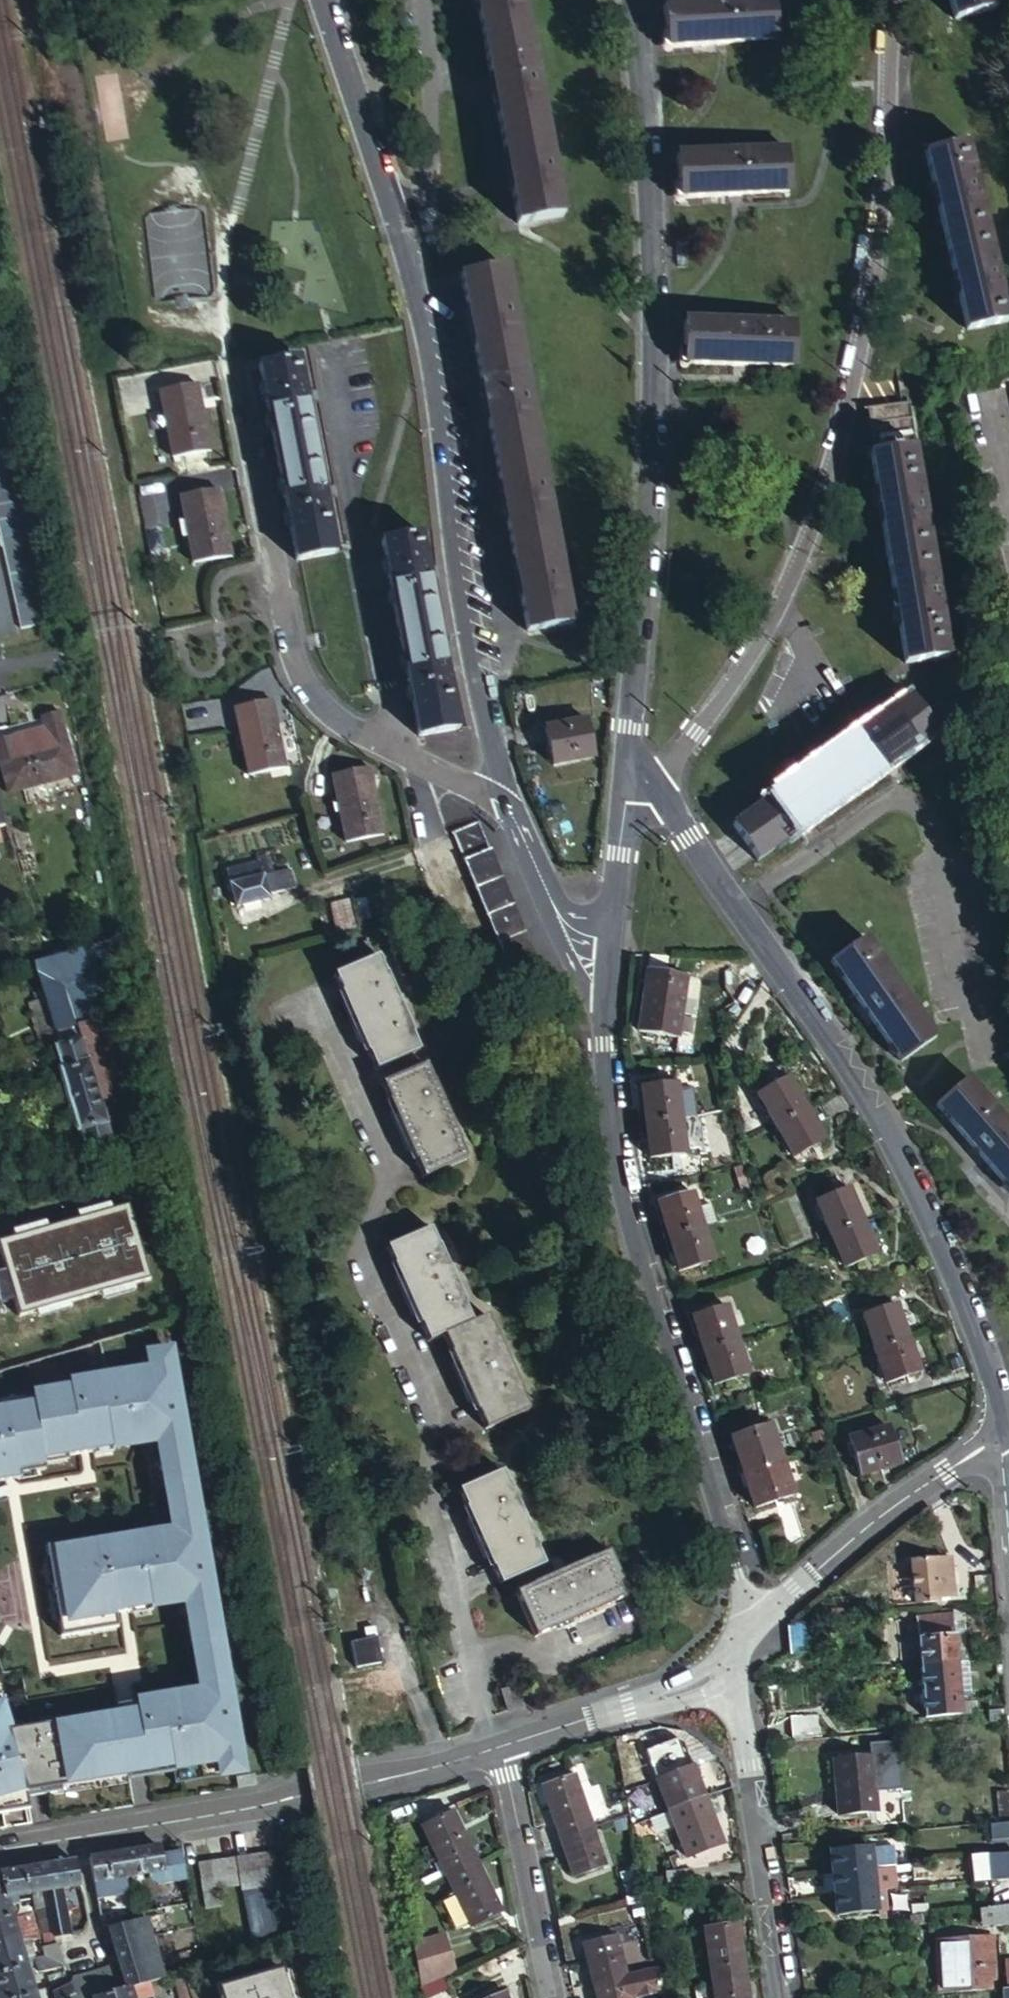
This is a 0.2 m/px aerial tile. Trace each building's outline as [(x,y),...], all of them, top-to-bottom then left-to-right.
[(521,222),(565,213),(524,0),(479,0),(521,222)] [(665,3),(669,46),(779,35),(776,0),(692,0),(665,3)] [(958,16),(998,5),(997,0),(953,0),(958,16)] [(969,142),(929,150),(968,327),(1008,318),(969,142)] [(789,146),(678,154),(681,197),(791,190),(789,146)] [(151,215),(151,236),(179,235),(179,237),(205,236),(204,213),(151,215)] [(572,621),(509,267),(466,275),(530,628),(572,621)] [(799,364),(799,321),(686,320),(686,363),(799,364)] [(300,357),(261,364),(262,370),(265,391),(277,451),(297,558),(337,551),(300,357)] [(211,448),(198,382),(162,389),(174,456),(211,448)] [(19,623),(45,618),(10,449),(0,401),(0,533),(19,623)] [(914,452),(906,404),(869,409),(876,454),(873,454),(907,662),(947,656),(943,632),(932,570),(925,520),(914,452)] [(231,554),(219,490),(182,496),(194,562),(231,554)] [(422,733),(424,733),(460,726),(420,532),(382,539),(404,646),(422,733)] [(937,730),(914,696),(735,823),(759,857),(937,730)] [(286,766),(273,700),(237,706),(249,773),(286,766)] [(46,727),(48,732),(43,733),(41,728),(0,741),(0,743),(14,791),(78,772),(60,711),(43,716),(46,727)] [(596,754),(589,718),(548,726),(555,763),(596,754)] [(385,832),(372,766),(337,773),(349,839),(385,832)] [(480,819),(455,829),(518,980),(544,969),(480,819)] [(226,871),(229,884),(235,905),(267,896),(266,891),(293,884),(287,868),(273,872),(268,855),(256,858),(257,862),(226,871)] [(935,1034),(867,937),(833,960),(901,1058),(935,1034)] [(121,973),(113,940),(45,959),(31,964),(42,1001),(54,1041),(51,1041),(58,1068),(56,1069),(74,1132),(77,1132),(83,1153),(111,1145),(105,1121),(77,1027),(74,1028),(64,990),(121,973)] [(374,956),(368,943),(356,949),(362,961),(374,956)] [(423,1052),(380,958),(336,979),(380,1072),(423,1052)] [(680,1035),(689,975),(650,968),(642,1029),(645,1030),(680,1035)] [(122,977),(121,973),(64,990),(74,1028),(77,1027),(105,1121),(151,1108),(122,977)] [(26,1005),(38,1045),(51,1041),(54,1041),(42,1001),(26,1005)] [(473,1157),(430,1066),(387,1085),(430,1177),(473,1157)] [(777,1123),(808,1106),(791,1076),(761,1093),(762,1095),(776,1122),(777,1123)] [(970,1076),(938,1103),(1008,1184),(1008,1121),(970,1076)] [(642,1084),(645,1120),(682,1117),(698,1114),(696,1096),(681,1098),(680,1082),(642,1084)] [(776,1122),(762,1095),(751,1100),(766,1128),(776,1122)] [(837,1110),(830,1098),(821,1103),(828,1115),(837,1110)] [(825,1137),(808,1106),(777,1123),(794,1154),(825,1137)] [(682,1117),(645,1120),(648,1155),(685,1153),(682,1117)] [(831,1233),(864,1221),(850,1186),(817,1198),(831,1233)] [(670,1233),(706,1222),(695,1190),(660,1201),(670,1233)] [(11,1299),(16,1315),(150,1278),(129,1203),(0,1240),(0,1253),(5,1269),(0,1270),(0,1302),(11,1299)] [(878,1255),(864,1221),(831,1233),(845,1268),(878,1255)] [(717,1257),(706,1222),(670,1233),(681,1268),(717,1257)] [(476,1322),(433,1229),(391,1248),(434,1342),(451,1334),(495,1427),(538,1407),(494,1314),(476,1322)] [(696,1314),(707,1349),(743,1338),(731,1302),(696,1314)] [(864,1316),(877,1349),(910,1337),(896,1303),(864,1316)] [(243,1772),(169,1332),(118,1347),(115,1337),(100,1342),(80,1347),(0,1370),(0,1544),(30,1727),(7,1730),(0,1709),(0,1812),(29,1808),(27,1796),(47,1793),(51,1819),(165,1800),(160,1771),(172,1769),(175,1783),(243,1772)] [(862,1336),(850,1341),(854,1352),(866,1348),(862,1336)] [(910,1337),(877,1349),(890,1383),(923,1370),(910,1337)] [(743,1338),(707,1349),(718,1382),(753,1371),(743,1338)] [(854,1352),(850,1341),(836,1346),(840,1357),(854,1352)] [(734,1435),(746,1470),(781,1459),(770,1424),(734,1435)] [(902,1461),(891,1427),(853,1440),(863,1473),(902,1461)] [(781,1459),(746,1470),(757,1507),(792,1496),(781,1459)] [(552,1565),(508,1472),(465,1491),(509,1585),(552,1565)] [(635,1592),(616,1550),(523,1594),(543,1636),(635,1592)] [(958,1594),(954,1556),(915,1560),(919,1601),(944,1598),(943,1595),(958,1594)] [(970,1631),(969,1610),(956,1610),(957,1615),(958,1633),(970,1631)] [(922,1617),(923,1635),(946,1634),(958,1633),(957,1615),(922,1617)] [(973,1660),(970,1631),(958,1633),(960,1661),(973,1660)] [(347,1639),(353,1664),(377,1658),(372,1633),(347,1639)] [(946,1634),(923,1635),(925,1664),(960,1661),(958,1633),(946,1634)] [(960,1661),(925,1664),(925,1669),(927,1690),(975,1686),(973,1672),(973,1660),(960,1661)] [(975,1686),(927,1690),(929,1716),(941,1715),(956,1714),(977,1712),(977,1704),(975,1686)] [(1007,1719),(1007,1709),(991,1710),(992,1721),(994,1721),(1007,1719)] [(828,1732),(826,1712),(798,1714),(800,1735),(828,1732)] [(876,1741),(877,1753),(839,1757),(845,1810),(883,1807),(881,1789),(879,1777),(894,1775),(893,1771),(907,1770),(904,1738),(876,1741)] [(659,1778),(672,1809),(708,1795),(695,1763),(659,1778)] [(879,1777),(881,1789),(909,1786),(907,1770),(893,1771),(894,1775),(879,1777)] [(245,1787),(264,1784),(262,1773),(243,1776),(245,1787)] [(545,1786),(564,1838),(596,1827),(578,1774),(545,1786)] [(1003,1820),(1008,1820),(1008,1791),(1000,1791),(1003,1820)] [(708,1795),(672,1809),(691,1856),(728,1842),(708,1795)] [(423,1826),(447,1876),(478,1860),(454,1811),(423,1826)] [(991,1824),(993,1840),(1008,1838),(1008,1822),(991,1824)] [(596,1827),(564,1838),(578,1876),(610,1865),(596,1827)] [(835,1869),(876,1865),(873,1843),(833,1848),(835,1869)] [(161,1855),(160,1847),(150,1848),(123,1853),(127,1875),(148,1872),(150,1883),(155,1886),(165,1884),(168,1884),(167,1877),(179,1875),(175,1853),(161,1855)] [(182,1852),(175,1853),(179,1875),(167,1877),(168,1884),(187,1881),(182,1852)] [(110,1855),(91,1858),(94,1881),(127,1875),(123,1853),(110,1855)] [(265,1853),(258,1854),(264,1883),(269,1882),(269,1879),(265,1853)] [(264,1883),(258,1854),(247,1856),(253,1885),(264,1883)] [(253,1885),(247,1856),(234,1858),(240,1888),(253,1885)] [(211,1863),(216,1892),(240,1888),(234,1858),(211,1863)] [(478,1860),(447,1876),(472,1927),(503,1912),(478,1860)] [(78,1885),(74,1861),(62,1863),(40,1867),(44,1891),(47,1891),(50,1907),(55,1930),(56,1934),(69,1931),(61,1888),(78,1885)] [(926,1878),(924,1861),(907,1862),(909,1880),(926,1878)] [(211,1893),(216,1892),(211,1863),(195,1865),(202,1899),(212,1898),(211,1893)] [(213,1907),(212,1898),(202,1899),(195,1865),(189,1867),(196,1901),(198,1910),(212,1908),(213,1907)] [(836,1881),(838,1890),(860,1887),(878,1885),(876,1865),(835,1869),(823,1871),(823,1883),(836,1881)] [(44,1891),(40,1867),(25,1869),(29,1893),(35,1892),(44,1891)] [(670,1870),(672,1885),(693,1883),(697,1882),(695,1867),(670,1870)] [(29,1893),(25,1869),(23,1870),(1,1873),(8,1897),(29,1893)] [(243,1906),(267,1901),(264,1883),(253,1885),(240,1888),(243,1906)] [(860,1887),(838,1890),(840,1909),(881,1905),(878,1885),(860,1887)] [(47,1891),(44,1891),(35,1892),(38,1909),(50,1907),(47,1891)] [(903,1899),(904,1914),(913,1913),(932,1911),(930,1896),(903,1899)] [(8,1897),(0,1898),(0,1918),(13,1915),(14,1917),(20,1916),(18,1911),(12,1913),(8,1897)] [(993,1905),(993,1907),(995,1923),(995,1925),(1008,1924),(1008,1903),(993,1905)] [(55,1930),(50,1907),(38,1909),(39,1911),(43,1930),(43,1932),(46,1932),(55,1930)] [(995,1923),(993,1907),(982,1908),(984,1924),(995,1923)] [(37,1931),(31,1913),(20,1916),(14,1917),(13,1915),(0,1918),(0,1941),(19,1936),(31,1933),(37,1931)] [(108,1927),(114,1947),(152,1935),(146,1916),(108,1927)] [(713,1982),(748,1976),(739,1921),(704,1927),(713,1982)] [(57,1939),(56,1934),(55,1930),(46,1932),(48,1942),(57,1939)] [(443,1930),(406,1942),(420,1984),(457,1971),(443,1930)] [(28,1966),(25,1957),(37,1954),(31,1933),(19,1936),(0,1941),(0,1974),(28,1966)] [(594,1980),(628,1971),(618,1934),(584,1943),(594,1980)] [(999,1984),(994,1935),(984,1936),(984,1934),(954,1938),(959,1988),(999,1984)] [(114,1947),(121,1967),(159,1957),(153,1937),(152,1935),(114,1947)] [(42,1970),(63,1964),(58,1944),(46,1947),(48,1956),(38,1959),(39,1964),(41,1964),(42,1970)] [(159,1977),(165,1975),(159,1957),(121,1967),(127,1987),(159,1977)] [(35,1992),(41,1989),(40,1986),(34,1988),(30,1973),(36,1972),(34,1966),(28,1968),(28,1966),(0,1974),(0,1997),(17,1997),(35,1992)] [(281,1967),(215,1987),(219,1997),(290,1997),(281,1967)] [(50,1984),(65,1976),(64,1969),(48,1974),(50,1984)] [(117,1990),(111,1970),(75,1980),(77,1986),(73,1987),(76,1997),(88,1997),(92,1997),(117,1990)] [(182,1970),(172,1973),(179,1997),(191,1997),(182,1970)] [(628,1971),(594,1980),(599,1997),(635,1997),(628,1971)] [(748,1976),(713,1982),(716,1997),(751,1997),(748,1976)] [(92,1997),(139,1997),(151,1995),(152,1997),(161,1997),(165,1997),(159,1977),(127,1987),(119,1989),(117,1990),(92,1997)] [(443,1991),(439,1983),(428,1988),(432,1996),(443,1991)] [(57,1997),(76,1997),(73,1987),(72,1984),(55,1992),(57,1997)] [(43,1988),(41,1989),(35,1992),(17,1997),(45,1997),(43,1988)]
